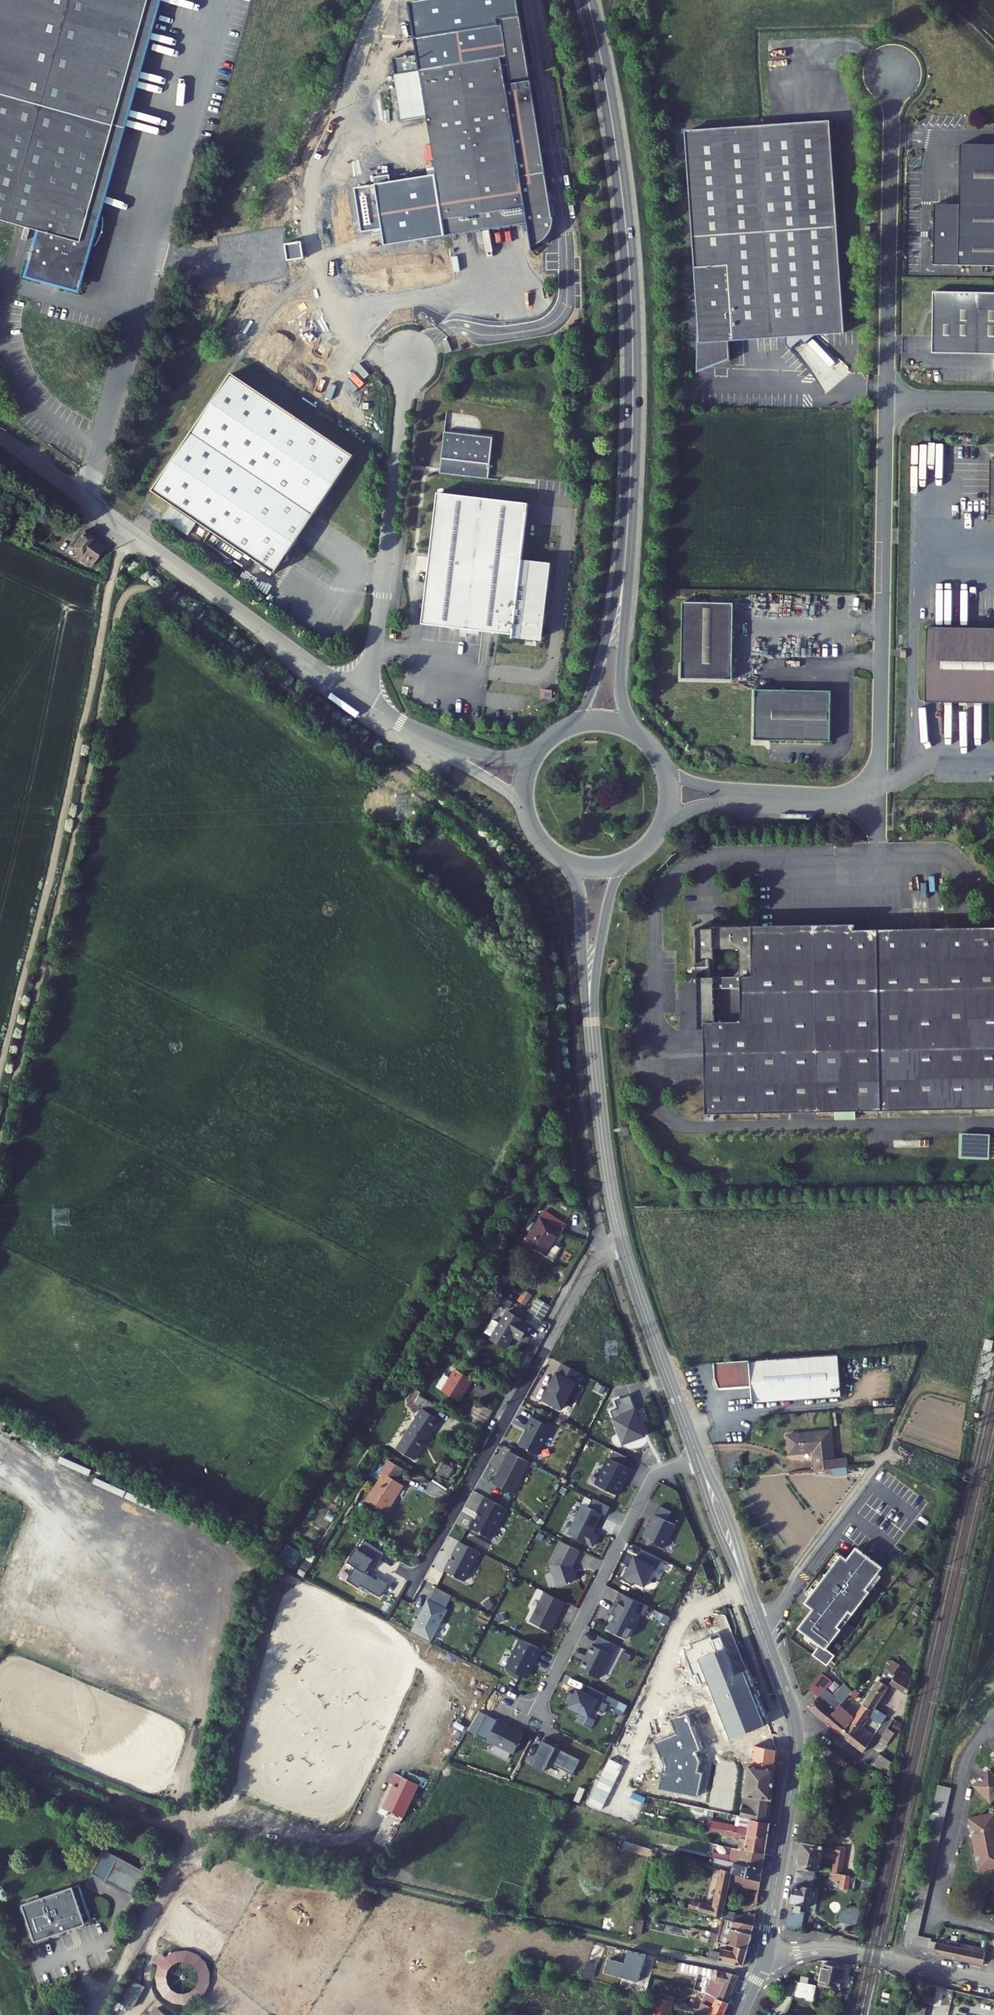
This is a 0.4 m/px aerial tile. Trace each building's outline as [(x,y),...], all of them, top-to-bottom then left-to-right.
[(121,124),(156,0),(0,0),(0,219),(36,229),(25,269),(62,280),(66,285),(79,276),(75,270),(76,265),(81,267),(89,240),(94,242),(96,237),(99,233),(100,228),(101,223),(102,218),(102,213),(85,208),(110,120),(121,124)] [(392,241),(535,219),(539,241),(543,239),(546,237),(549,236),(551,233),(553,231),(554,230),(557,226),(558,224),(559,221),(560,217),(560,215),(559,215),(526,0),(419,0),(426,50),(401,53),(403,69),(391,71),(393,87),(404,85),(430,82),(435,111),(443,162),(435,164),(436,172),(362,183),(369,227),(389,224),(392,241)] [(404,85),(409,115),(435,111),(430,82),(404,85)] [(841,128),(843,113),(689,124),(700,260),(704,260),(705,278),(705,281),(705,285),(705,289),(705,293),(705,296),(705,300),(704,304),(702,307),(701,309),(700,314),(699,317),(699,321),(699,324),(699,327),(700,330),(704,337),(707,340),(711,343),(714,345),(734,351),(733,333),(848,325),(833,129),(841,128)] [(962,145),(961,205),(936,205),(935,227),(932,229),(930,233),(930,237),(932,240),(935,243),(935,265),(993,267),(993,146),(962,145)] [(935,291),(934,353),(993,354),(993,292),(935,291)] [(381,309),(387,315),(396,308),(389,301),(381,309)] [(448,341),(442,343),(446,353),(452,352),(448,341)] [(271,571),(280,559),(281,560),(283,559),(284,558),(285,558),(286,556),(286,555),(286,553),(285,552),(355,456),(236,369),(152,484),(271,571)] [(528,506),(436,495),(422,630),(464,634),(492,637),(513,642),(519,574),(522,563),(528,506)] [(84,532),(72,552),(83,557),(81,560),(89,565),(95,562),(102,550),(93,544),(95,539),(84,532)] [(552,569),(523,565),(515,642),(544,648),(552,569)] [(733,605),(682,604),(681,680),(731,681),(733,605)] [(928,627),(927,702),(993,703),(993,627),(928,627)] [(831,692),(754,690),(754,741),(830,743),(831,692)] [(706,974),(712,973),(710,1110),(993,1115),(993,934),(761,929),(761,923),(706,923),(706,974)] [(989,1160),(990,1135),(959,1134),(959,1159),(989,1160)] [(566,1224),(545,1210),(525,1241),(547,1255),(548,1254),(554,1258),(561,1247),(554,1243),(566,1224)] [(551,1306),(538,1298),(530,1312),(544,1319),(551,1306)] [(530,1324),(508,1310),(499,1325),(490,1338),(506,1348),(514,1335),(520,1339),(530,1324)] [(484,1334),(490,1338),(499,1325),(492,1321),(484,1334)] [(483,1338),(471,1331),(468,1336),(480,1343),(483,1338)] [(838,1354),(714,1362),(715,1378),(719,1387),(751,1385),(753,1402),(841,1396),(838,1354)] [(891,1361),(881,1361),(880,1372),(891,1372),(891,1361)] [(544,1399),(563,1409),(582,1373),(563,1363),(553,1382),(552,1381),(549,1388),(550,1389),(544,1399)] [(473,1379),(457,1369),(451,1378),(443,1391),(459,1400),(473,1379)] [(437,1387),(443,1391),(451,1378),(445,1374),(437,1387)] [(404,1401),(412,1406),(420,1394),(422,1391),(414,1386),(404,1401)] [(436,1404),(420,1394),(412,1406),(415,1408),(418,1402),(432,1410),(436,1404)] [(640,1418),(641,1418),(632,1394),(616,1400),(619,1407),(612,1410),(625,1444),(647,1435),(640,1418)] [(493,1411),(480,1402),(470,1418),(484,1426),(493,1411)] [(414,1459),(433,1431),(421,1423),(428,1411),(424,1408),(397,1448),(414,1459)] [(440,1419),(428,1411),(421,1423),(433,1431),(440,1419)] [(528,1430),(519,1446),(539,1455),(553,1428),(533,1417),(526,1429),(528,1430)] [(830,1430),(787,1434),(789,1453),(814,1451),(816,1470),(846,1467),(845,1458),(833,1459),(830,1430)] [(614,1450),(596,1485),(617,1496),(623,1484),(621,1484),(624,1478),(626,1479),(630,1469),(624,1465),(628,1457),(614,1450)] [(493,1484),(513,1494),(530,1463),(510,1452),(493,1484)] [(402,1468),(388,1459),(381,1471),(383,1472),(366,1500),(387,1513),(404,1485),(396,1480),(401,1473),(399,1473),(402,1468)] [(445,1463),(444,1463),(438,1473),(448,1478),(454,1468),(445,1463)] [(739,1485),(736,1478),(731,1481),(734,1488),(739,1485)] [(477,1514),(479,1515),(471,1529),(491,1539),(507,1509),(485,1497),(479,1508),(480,1508),(477,1514)] [(589,1508),(584,1505),(569,1535),(594,1547),(599,1536),(593,1534),(603,1515),(607,1517),(611,1508),(593,1499),(589,1508)] [(657,1545),(665,1549),(676,1526),(657,1516),(651,1528),(652,1528),(647,1537),(656,1542),(657,1545)] [(385,1554),(365,1541),(358,1551),(356,1550),(349,1561),(356,1566),(355,1568),(346,1581),(359,1589),(360,1587),(379,1599),(387,1586),(377,1579),(376,1581),(368,1576),(371,1571),(372,1572),(377,1564),(378,1565),(385,1554)] [(450,1561),(445,1572),(465,1582),(480,1553),(460,1543),(453,1556),(454,1557),(451,1562),(450,1561)] [(551,1565),(558,1587),(577,1580),(575,1571),(574,1572),(572,1568),(580,1551),(562,1543),(551,1565)] [(276,1561),(292,1571),(302,1555),(287,1545),(276,1561)] [(811,1655),(826,1666),(835,1655),(826,1647),(839,1630),(835,1627),(845,1613),(849,1616),(866,1592),(863,1589),(879,1568),(853,1548),(844,1560),(838,1555),(803,1603),(811,1609),(796,1629),(818,1645),(811,1655)] [(625,1581),(640,1589),(642,1585),(646,1587),(656,1567),(636,1558),(626,1577),(626,1578),(625,1581)] [(452,1597),(436,1588),(428,1603),(444,1611),(452,1597)] [(565,1603),(545,1593),(531,1622),(551,1632),(565,1603)] [(614,1607),(620,1609),(609,1630),(628,1640),(641,1614),(636,1612),(641,1603),(621,1593),(614,1607)] [(427,1643),(430,1644),(446,1612),(427,1602),(417,1621),(417,1620),(410,1635),(427,1643)] [(768,1723),(747,1670),(734,1674),(718,1633),(682,1647),(697,1685),(707,1681),(731,1738),(768,1723)] [(536,1663),(542,1650),(522,1640),(507,1669),(526,1678),(534,1662),(536,1663)] [(593,1645),(585,1661),(584,1661),(580,1670),(599,1679),(612,1655),(593,1645)] [(887,1668),(896,1674),(891,1683),(909,1695),(912,1677),(897,1667),(899,1665),(892,1660),(887,1668)] [(887,1668),(864,1704),(873,1710),(875,1708),(891,1683),(896,1674),(887,1668)] [(832,1679),(822,1671),(809,1687),(817,1694),(808,1705),(816,1714),(825,1721),(843,1701),(850,1694),(854,1690),(844,1681),(834,1692),(827,1687),(832,1679)] [(563,1704),(590,1717),(594,1709),(604,1714),(609,1705),(604,1702),(607,1695),(589,1686),(583,1699),(569,1692),(563,1704)] [(854,1690),(850,1694),(860,1703),(865,1697),(856,1688),(854,1690)] [(843,1701),(825,1721),(842,1735),(852,1722),(856,1716),(844,1706),(846,1704),(843,1701)] [(864,1704),(856,1716),(852,1722),(861,1728),(869,1716),(881,1724),(887,1716),(875,1708),(873,1710),(864,1704)] [(660,1788),(699,1795),(703,1772),(698,1771),(700,1761),(696,1752),(701,1750),(687,1714),(680,1716),(680,1715),(671,1719),(677,1734),(655,1742),(664,1765),(660,1788)] [(509,1728),(510,1727),(498,1721),(488,1741),(515,1755),(525,1734),(515,1729),(514,1730),(509,1728)] [(859,1730),(861,1728),(852,1722),(842,1735),(863,1752),(873,1737),(870,1735),(868,1738),(859,1730)] [(883,1735),(882,1738),(888,1742),(896,1729),(890,1725),(883,1735)] [(581,1760),(543,1742),(531,1766),(545,1773),(550,1763),(574,1775),(581,1760)] [(752,1763),(777,1767),(779,1751),(755,1746),(752,1763)] [(848,1762),(832,1749),(830,1762),(847,1769),(848,1762)] [(893,1762),(879,1752),(872,1763),(890,1776),(893,1762)] [(772,1799),(777,1767),(752,1763),(750,1762),(745,1797),(772,1799)] [(975,1787),(991,1804),(993,1802),(993,1775),(990,1772),(988,1774),(987,1773),(976,1783),(977,1784),(975,1787)] [(380,1811),(406,1820),(419,1784),(393,1775),(380,1811)] [(951,1789),(938,1786),(919,1869),(932,1872),(934,1872),(936,1866),(934,1866),(951,1789)] [(772,1799),(745,1797),(744,1805),(771,1809),(772,1799)] [(743,1817),(769,1822),(771,1809),(744,1805),(743,1817)] [(968,1818),(978,1872),(993,1869),(993,1813),(968,1818)] [(770,1823),(769,1822),(751,1818),(748,1830),(743,1828),(721,1824),(720,1828),(768,1838),(770,1823)] [(765,1853),(768,1838),(720,1828),(707,1825),(706,1831),(740,1838),(739,1848),(765,1853)] [(620,1840),(618,1847),(650,1856),(652,1849),(620,1840)] [(802,1842),(797,1866),(807,1868),(819,1870),(821,1860),(834,1862),(832,1872),(842,1874),(843,1873),(845,1873),(847,1866),(842,1865),(846,1846),(825,1842),(824,1846),(802,1842)] [(763,1868),(765,1853),(739,1848),(737,1848),(735,1856),(722,1852),(716,1852),(715,1858),(763,1868)] [(761,1880),(763,1868),(715,1858),(713,1866),(761,1880)] [(760,1889),(761,1880),(713,1866),(713,1869),(720,1871),(713,1906),(691,1900),(689,1909),(720,1918),(729,1920),(754,1925),(755,1915),(736,1916),(736,1913),(724,1911),(731,1880),(747,1885),(747,1887),(760,1889)] [(797,1866),(787,1926),(802,1928),(805,1911),(802,1911),(803,1906),(810,1907),(813,1886),(805,1885),(807,1868),(797,1866)] [(140,1882),(113,1867),(105,1881),(132,1896),(140,1882)] [(903,1948),(928,1953),(930,1941),(931,1938),(918,1936),(932,1872),(919,1869),(902,1940),(901,1944),(901,1946),(903,1948)] [(851,1874),(845,1873),(843,1873),(842,1874),(832,1872),(830,1872),(830,1878),(841,1880),(840,1887),(848,1888),(849,1883),(851,1874)] [(920,1934),(934,1872),(932,1872),(918,1936),(931,1938),(930,1941),(937,1942),(938,1938),(920,1934)] [(873,1879),(851,1874),(849,1883),(871,1887),(873,1879)] [(78,1879),(26,1898),(39,1934),(86,1917),(91,1914),(78,1879)] [(132,1896),(105,1881),(104,1883),(131,1898),(132,1896)] [(39,1934),(26,1898),(22,1900),(36,1937),(86,1918),(86,1917),(39,1934)] [(617,1917),(608,1916),(605,1930),(614,1932),(617,1917)] [(633,1931),(642,1933),(644,1918),(635,1917),(633,1931)] [(748,1948),(754,1925),(729,1920),(725,1933),(720,1931),(720,1934),(711,1931),(710,1935),(709,1939),(736,1945),(748,1948)] [(985,1952),(937,1942),(930,1941),(928,1953),(982,1965),(985,1952)] [(743,1965),(748,1948),(736,1945),(734,1951),(722,1948),(721,1953),(712,1952),(712,1954),(709,1953),(708,1957),(743,1965)] [(704,1949),(695,1947),(694,1954),(702,1956),(704,1949)] [(158,1962),(161,1965),(159,1975),(161,1985),(167,1993),(176,1999),(187,1999),(197,1996),(204,1989),(209,1980),(209,1969),(204,1960),(196,1953),(187,1949),(176,1951),(167,1956),(164,1954),(158,1962)] [(646,1953),(628,1949),(624,1962),(608,1958),(604,1971),(638,1981),(646,1953)] [(728,1972),(681,1961),(678,1971),(698,1975),(699,1972),(712,1975),(710,1980),(714,1981),(709,1994),(717,1998),(729,2002),(739,1976),(728,1972)] [(844,1967),(824,1963),(820,1983),(839,1987),(844,1967)] [(817,1977),(806,1974),(805,1980),(816,1983),(817,1977)] [(115,1998),(132,2006),(143,1984),(127,1976),(115,1998)] [(714,1981),(710,1980),(705,1993),(707,1993),(709,1994),(714,1981)] [(813,1984),(796,1980),(793,1996),(810,2000),(813,1984)] [(729,2002),(717,1998),(709,1994),(707,1993),(700,2008),(720,2014),(724,2014),(729,2002)] [(654,1996),(650,2014),(668,2014),(672,2001),(654,1996)] [(913,2002),(910,2014),(925,2014),(927,2006),(913,2002)] [(146,2014),(165,2014),(154,2006),(146,2014)] [(700,2008),(692,2006),(691,2010),(696,2012),(695,2014),(720,2014),(700,2008)]
